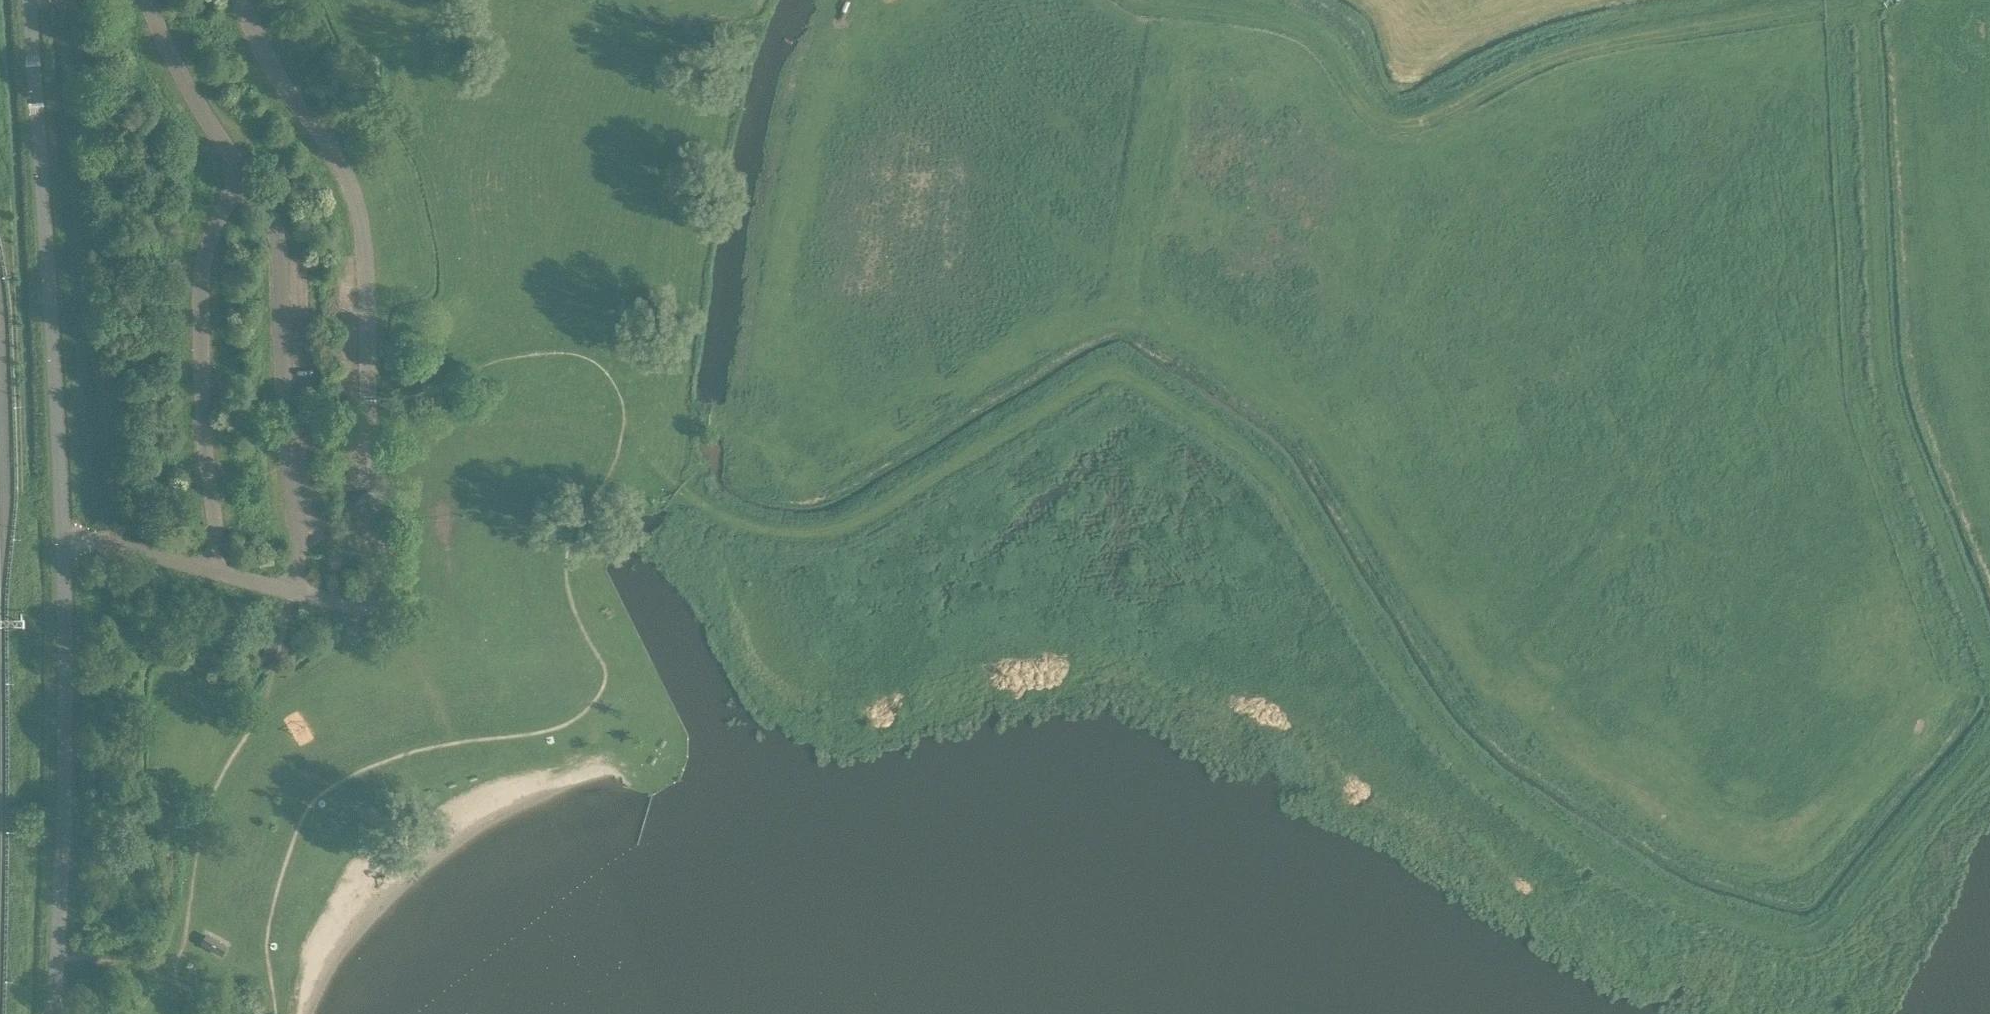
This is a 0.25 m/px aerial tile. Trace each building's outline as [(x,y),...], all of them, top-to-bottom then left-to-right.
[(204,945),(221,955),(226,946),(209,936),(204,945)]
